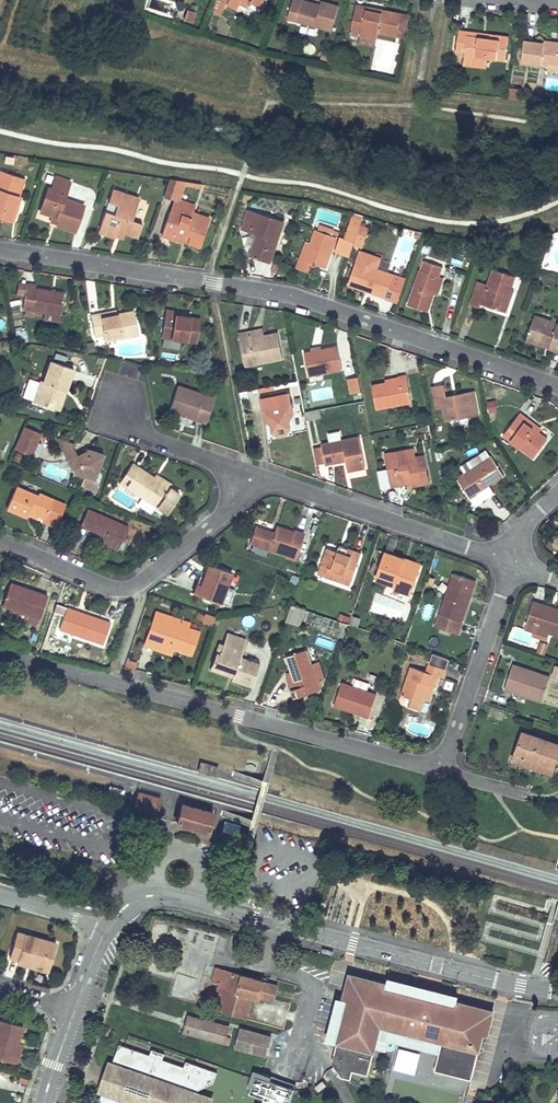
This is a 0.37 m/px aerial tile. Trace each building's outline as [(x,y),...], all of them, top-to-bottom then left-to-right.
[(228,3),(238,8),(240,3),(242,0),(230,0),(228,3)] [(332,31),(339,6),(321,1),(320,5),(319,9),(301,4),(302,0),(300,0),(293,0),(288,19),(332,31)] [(320,5),(302,0),(301,4),(319,9),(320,5)] [(382,14),(366,10),(367,7),(356,5),(353,23),(362,25),(360,35),(377,39),(379,33),(407,38),(411,16),(383,10),(382,14)] [(192,22),(196,12),(188,10),(185,20),(192,22)] [(362,25),(353,23),(350,33),(360,35),(362,25)] [(468,32),(459,31),(456,51),(465,52),(464,59),(487,62),(487,58),(505,60),(508,37),(490,35),(489,39),(468,36),(468,32)] [(376,47),(377,39),(360,35),(359,43),(376,47)] [(544,45),(544,44),(524,41),(521,62),(548,66),(548,63),(557,64),(557,43),(549,42),(549,44),(549,46),(544,45)] [(486,68),(487,62),(464,59),(463,65),(486,68)] [(521,90),(509,89),(508,99),(520,100),(521,90)] [(14,223),(17,213),(14,212),(19,196),(25,179),(0,171),(0,218),(14,223)] [(84,206),(64,199),(70,182),(56,177),(52,189),(48,188),(40,212),(53,216),(60,218),(58,224),(57,225),(75,232),(84,206)] [(185,181),(170,179),(164,195),(174,199),(175,199),(176,196),(180,198),(184,184),(185,181)] [(139,199),(112,190),(108,202),(117,205),(114,214),(105,211),(98,232),(115,238),(116,236),(118,230),(124,233),(138,237),(143,224),(132,220),(139,199)] [(14,212),(17,213),(22,198),(19,196),(14,212)] [(174,212),(179,199),(180,199),(180,198),(176,196),(175,199),(174,199),(170,211),(174,212)] [(210,218),(193,212),(196,205),(180,199),(179,199),(174,212),(170,211),(162,232),(173,235),(172,239),(182,242),(183,241),(185,233),(190,234),(187,242),(199,247),(210,218)] [(117,205),(108,202),(105,211),(114,214),(117,205)] [(250,256),(270,263),(284,222),(249,209),(242,229),(259,235),(258,238),(257,238),(250,256)] [(359,227),(359,228),(360,226),(362,219),(352,216),(349,224),(359,227)] [(336,251),(349,256),(359,227),(349,224),(345,237),(341,236),(336,251)] [(333,230),(319,226),(317,230),(332,235),(333,230)] [(356,239),(363,242),(368,228),(360,226),(359,228),(356,239)] [(315,264),(326,268),(338,232),(333,230),(332,235),(317,230),(315,229),(311,243),(305,260),(300,259),(297,267),(313,273),(315,264)] [(306,242),(300,259),(305,260),(311,243),(306,242)] [(406,279),(377,269),(380,258),(361,251),(349,284),(386,297),(389,289),(401,293),(406,279)] [(443,267),(423,260),(409,305),(427,312),(433,294),(439,276),(443,267)] [(515,277),(493,269),(487,285),(478,281),(470,304),(479,308),(481,304),(506,313),(509,303),(506,302),(511,290),(515,277)] [(439,276),(433,294),(437,295),(443,278),(439,276)] [(26,287),(17,286),(16,299),(24,300),(24,295),(26,287)] [(26,287),(24,295),(34,297),(35,289),(26,287)] [(34,297),(24,295),(24,300),(22,309),(45,312),(61,315),(64,293),(35,289),(34,297)] [(401,293),(389,289),(386,297),(398,301),(401,293)] [(174,310),(166,309),(161,337),(197,343),(201,319),(187,317),(173,315),(174,311),(174,310)] [(91,316),(94,336),(103,334),(104,341),(138,334),(134,311),(117,315),(100,318),(100,314),(91,316)] [(60,322),(61,315),(45,312),(44,319),(60,322)] [(552,321),(535,316),(534,318),(551,324),(552,321)] [(552,321),(551,324),(534,318),(528,336),(547,343),(548,340),(552,341),(550,347),(557,349),(557,323),(552,321)] [(263,330),(249,333),(250,339),(264,337),(263,330)] [(239,335),(245,366),(283,359),(278,334),(264,337),(250,339),(249,333),(239,335)] [(552,341),(548,340),(547,343),(528,336),(527,339),(550,347),(552,341)] [(309,376),(342,369),(338,347),(321,350),(312,352),(304,354),(309,376)] [(73,368),(51,360),(44,381),(41,380),(34,402),(54,409),(61,388),(66,390),(73,368)] [(385,383),(372,386),(376,409),(411,402),(406,375),(398,376),(399,381),(385,383)] [(195,420),(206,424),(215,398),(178,386),(170,412),(185,416),(185,414),(196,417),(195,420)] [(361,386),(351,388),(354,403),(363,401),(361,386)] [(444,407),(447,420),(478,414),(474,392),(446,398),(443,386),(433,388),(437,408),(444,407)] [(61,388),(54,409),(59,410),(66,390),(61,388)] [(329,389),(313,390),(313,398),(330,398),(329,389)] [(293,415),(290,394),(289,394),(288,391),(278,393),(279,396),(273,397),(272,394),(262,396),(263,399),(262,399),(266,420),(271,419),(272,424),(273,432),(291,429),(289,420),(289,416),(293,415)] [(319,410),(304,413),(306,421),(320,418),(319,410)] [(548,439),(525,422),(528,418),(520,413),(504,435),(534,457),(548,439)] [(466,418),(450,421),(451,427),(467,424),(466,418)] [(528,418),(525,422),(538,431),(540,428),(528,418)] [(40,433),(23,426),(14,448),(30,456),(40,433)] [(331,441),(341,439),(340,431),(330,433),(331,441)] [(346,460),(348,471),(365,468),(359,438),(322,445),(326,464),(346,460)] [(76,445),(66,441),(59,444),(62,451),(73,446),(76,445)] [(77,454),(73,446),(62,451),(66,459),(77,454)] [(89,449),(77,455),(78,458),(93,451),(89,449)] [(123,450),(119,449),(114,465),(117,466),(123,450)] [(385,455),(391,487),(400,485),(399,482),(411,480),(412,483),(412,486),(429,483),(424,456),(416,458),(414,449),(385,455)] [(104,454),(93,451),(78,458),(77,455),(77,454),(66,459),(73,473),(85,477),(83,484),(84,487),(98,491),(100,485),(95,480),(90,478),(93,469),(98,471),(104,454)] [(462,467),(465,473),(490,457),(487,451),(462,467)] [(504,476),(491,456),(490,457),(465,473),(457,478),(470,498),(477,493),(482,501),(495,493),(489,485),(504,476)] [(154,478),(132,464),(120,483),(167,514),(180,495),(169,488),(154,478)] [(93,469),(90,478),(95,480),(98,471),(93,469)] [(156,475),(154,478),(169,488),(171,485),(156,475)] [(53,499),(38,493),(37,496),(16,487),(7,508),(26,517),(27,514),(29,511),(37,515),(44,518),(43,521),(56,527),(62,512),(50,506),(53,499)] [(477,493),(470,498),(475,506),(482,501),(477,493)] [(50,506),(62,512),(65,505),(53,499),(50,506)] [(87,509),(81,526),(105,536),(102,543),(118,550),(128,527),(87,509)] [(466,524),(476,527),(479,517),(470,514),(466,524)] [(250,544),(296,559),(304,535),(277,526),(274,533),(255,527),(250,544)] [(325,576),(351,585),(361,554),(343,547),(340,556),(337,555),(338,552),(337,552),(327,548),(322,565),(328,567),(325,576)] [(420,569),(403,562),(404,559),(385,552),(376,579),(395,585),(393,589),(411,595),(420,569)] [(422,564),(404,559),(403,562),(420,569),(422,564)] [(232,573),(209,564),(202,583),(204,584),(200,596),(221,604),(227,587),(232,573)] [(328,567),(322,565),(319,574),(325,576),(328,567)] [(476,581),(453,573),(436,625),(458,633),(476,581)] [(194,594),(200,596),(204,584),(202,583),(199,581),(194,594)] [(24,622),(37,626),(47,596),(35,592),(34,594),(23,591),(24,588),(10,583),(2,605),(10,608),(8,615),(25,621),(24,622)] [(235,590),(227,587),(221,604),(228,607),(235,590)] [(534,601),(531,608),(540,611),(542,604),(534,601)] [(555,608),(554,611),(551,610),(551,607),(542,604),(540,611),(531,608),(525,629),(534,632),(535,628),(550,633),(557,636),(557,609),(555,608)] [(292,606),(286,622),(297,626),(301,614),(297,613),(299,609),(292,606)] [(76,611),(67,608),(59,629),(74,634),(103,644),(110,623),(84,614),(76,611)] [(306,611),(299,609),(297,613),(301,614),(297,626),(300,627),(306,611)] [(173,648),(191,654),(198,632),(180,626),(182,620),(156,611),(150,628),(160,632),(157,638),(157,640),(174,646),(173,648)] [(202,623),(212,626),(215,617),(205,614),(202,623)] [(157,638),(160,632),(150,628),(148,635),(157,638)] [(547,642),(550,633),(535,628),(534,632),(532,637),(547,642)] [(73,640),(74,634),(59,629),(57,635),(73,640)] [(240,658),(246,640),(227,634),(223,645),(220,655),(216,653),(212,665),(235,672),(233,677),(232,680),(252,686),(260,665),(240,658)] [(44,640),(41,648),(47,649),(50,642),(44,640)] [(173,648),(174,646),(157,640),(156,642),(173,648)] [(537,652),(545,654),(548,642),(539,640),(537,652)] [(311,664),(307,650),(285,657),(290,672),(296,689),(292,690),(295,699),(317,691),(321,681),(317,682),(311,664)] [(443,678),(450,659),(433,654),(427,672),(412,667),(401,696),(411,699),(409,706),(420,710),(429,685),(433,686),(435,687),(438,677),(443,678)] [(137,663),(127,660),(124,669),(135,672),(137,663)] [(318,662),(311,664),(317,682),(321,681),(324,680),(318,662)] [(233,677),(235,672),(212,665),(211,669),(233,677)] [(513,665),(504,689),(542,702),(550,677),(513,665)] [(287,673),(292,690),(296,689),(290,672),(287,673)] [(341,683),(334,705),(369,717),(377,695),(341,683)] [(433,686),(429,685),(424,699),(428,701),(433,686)] [(547,740),(523,732),(512,763),(536,772),(547,740)] [(557,756),(557,744),(547,740),(536,772),(551,777),(557,756)] [(218,767),(202,763),(200,768),(216,773),(218,767)] [(119,793),(120,788),(109,785),(108,790),(119,793)] [(134,806),(156,813),(160,798),(138,792),(134,806)] [(182,804),(177,823),(208,831),(213,813),(182,804)] [(224,831),(239,835),(241,825),(226,822),(224,831)] [(50,967),(56,944),(17,933),(10,958),(18,960),(17,963),(27,966),(28,961),(50,967)] [(50,967),(28,961),(27,966),(48,972),(50,967)] [(220,979),(213,1005),(245,1014),(252,991),(260,993),(260,992),(273,995),(277,981),(216,964),(213,977),(220,979)] [(341,1072),(351,1075),(352,1067),(367,1071),(378,1030),(374,1029),(377,1020),(436,1034),(439,1031),(446,1039),(442,1043),(441,1042),(435,1065),(471,1075),(483,1029),(487,1030),(494,1007),(469,1000),(467,1007),(456,1004),(456,1001),(386,983),(385,985),(373,983),(376,975),(351,969),(344,993),(348,994),(344,1010),(354,1013),(352,1022),(342,1020),(332,1057),(341,1072)] [(229,1022),(189,1011),(184,1028),(229,1040),(231,1034),(226,1033),(229,1022)] [(0,1020),(0,1060),(17,1064),(19,1055),(15,1054),(18,1042),(22,1026),(0,1020)] [(271,1034),(240,1025),(235,1041),(266,1050),(271,1034)] [(105,1088),(103,1088),(97,1102),(183,1102),(189,1086),(193,1088),(213,1078),(217,1068),(187,1057),(185,1062),(162,1055),(164,1049),(152,1045),(150,1051),(120,1041),(113,1059),(116,1061),(105,1088)] [(253,1074),(247,1090),(251,1091),(250,1096),(263,1101),(262,1102),(289,1102),(294,1089),(253,1074)] [(323,1081),(314,1087),(318,1092),(326,1086),(323,1081)] [(188,1095),(185,1102),(211,1102),(188,1095)]
